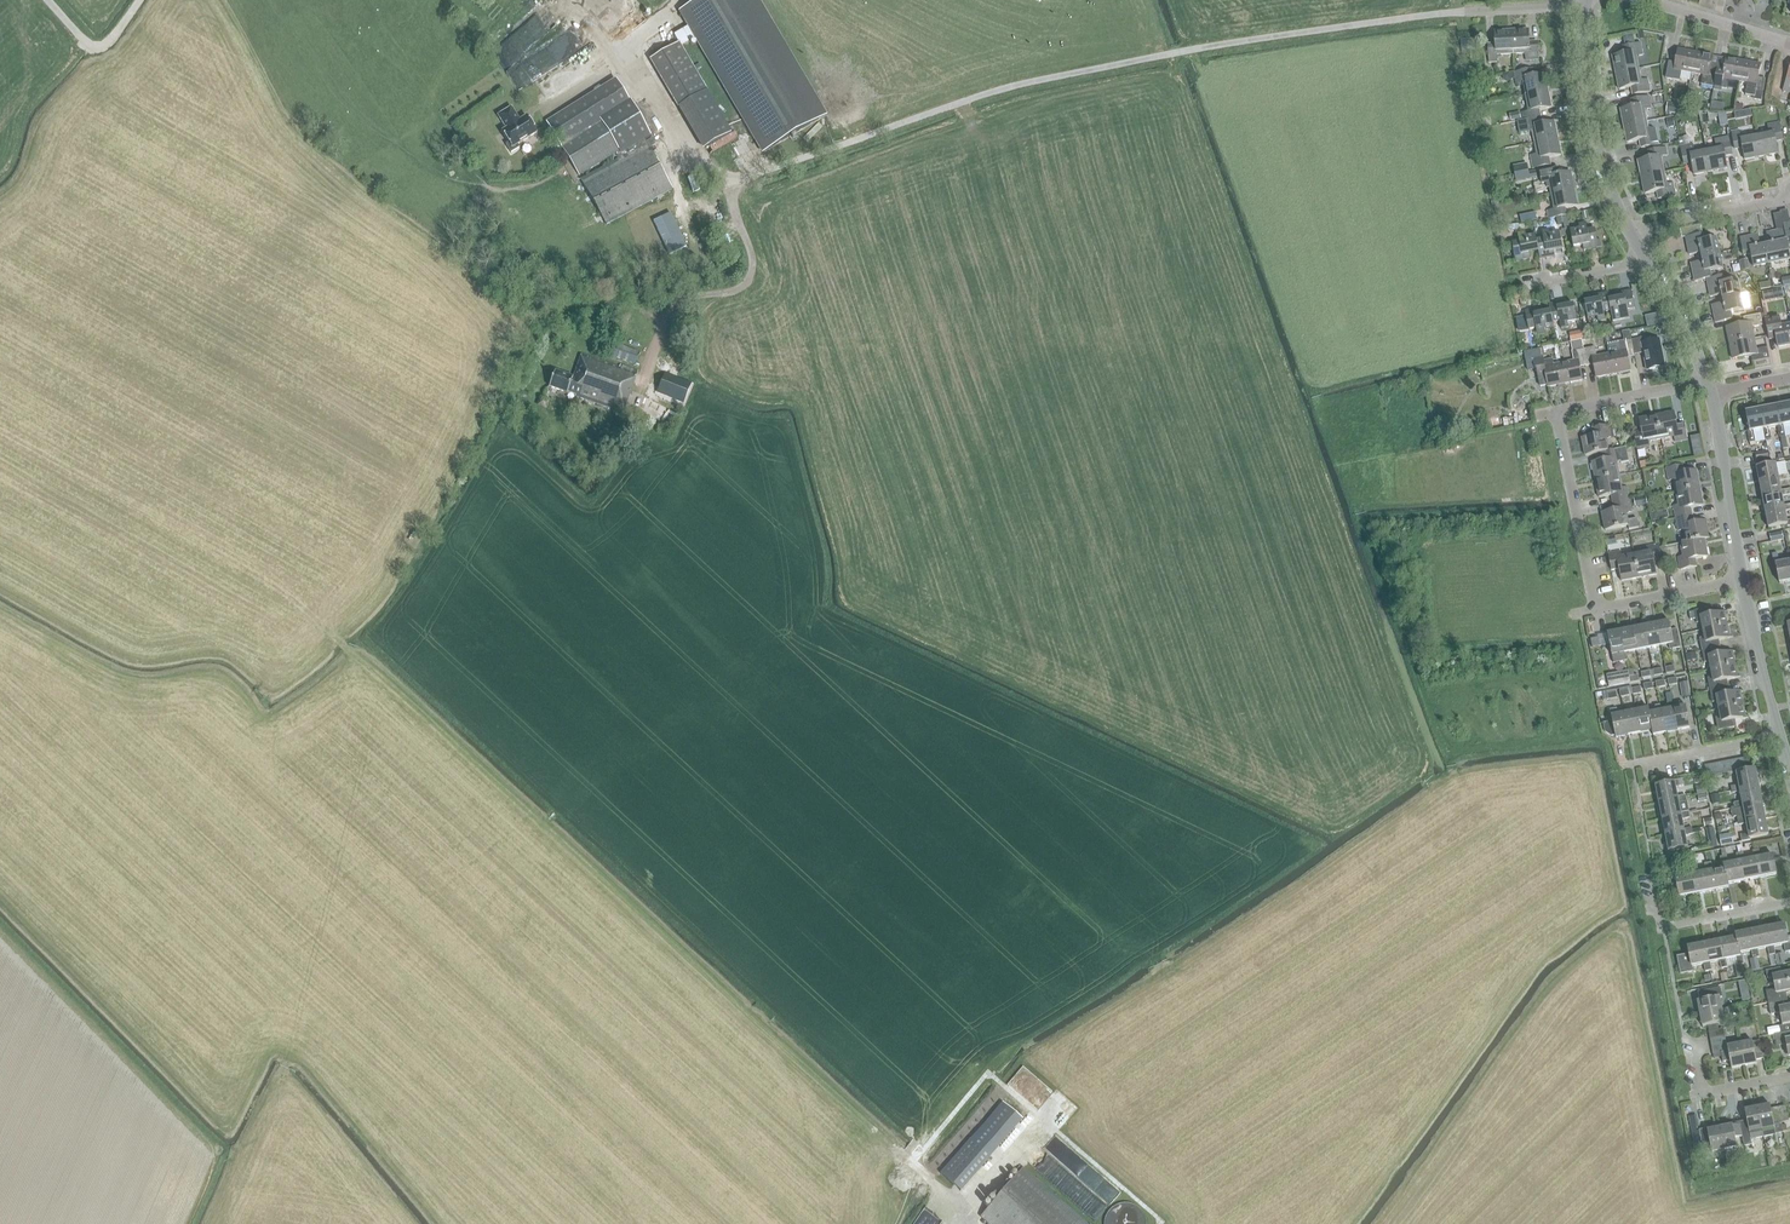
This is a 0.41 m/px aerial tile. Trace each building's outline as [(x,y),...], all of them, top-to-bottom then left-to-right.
[(678,11),(761,154),(827,115),(760,0),(697,0),(678,11)] [(1528,30),(1511,31),(1513,54),(1525,53),(1525,60),(1537,60),(1536,42),(1529,42),(1528,30)] [(1496,55),(1513,54),(1511,31),(1494,32),(1495,44),(1488,45),(1489,62),(1497,62),(1496,55)] [(707,91),(678,43),(652,58),(681,106),(707,91)] [(1612,57),(1615,73),(1638,69),(1636,57),(1642,55),(1640,43),(1623,47),(1624,54),(1612,57)] [(1680,71),(1691,73),(1695,52),(1678,49),(1675,63),(1668,62),(1665,78),(1679,81),(1680,71)] [(1712,56),(1695,52),(1691,73),(1702,75),(1701,85),(1714,87),(1717,70),(1710,69),(1712,56)] [(1724,72),(1717,70),(1714,87),(1725,89),(1726,79),(1739,82),(1743,61),(1726,58),(1724,72)] [(1760,64),(1743,61),(1739,82),(1747,83),(1745,95),(1753,96),(1752,99),(1761,101),(1765,79),(1758,78),(1760,64)] [(562,86),(576,73),(570,66),(556,79),(562,86)] [(1513,73),(1515,80),(1516,84),(1522,83),(1525,95),(1548,91),(1544,74),(1532,77),(1531,69),(1513,73)] [(1640,80),(1638,69),(1615,73),(1619,90),(1631,87),(1632,95),(1650,91),(1647,79),(1640,80)] [(546,121),(559,142),(561,146),(580,176),(614,154),(618,160),(581,181),(606,225),(672,189),(647,145),(644,140),(650,137),(632,106),(628,100),(616,79),(546,121)] [(1551,107),(1548,91),(1525,95),(1528,112),(1522,113),(1523,121),(1540,117),(1539,110),(1551,107)] [(1620,110),(1623,126),(1646,122),(1644,110),(1651,109),(1648,96),(1631,100),(1632,107),(1620,110)] [(1679,105),(1667,103),(1666,109),(1667,112),(1678,114),(1679,105)] [(527,115),(519,120),(511,107),(498,115),(506,128),(501,131),(508,143),(505,145),(510,153),(519,147),(517,145),(538,132),(527,115)] [(1511,121),(1521,119),(1520,113),(1509,114),(1511,121)] [(1540,117),(1523,121),(1526,134),(1532,133),(1534,143),(1557,139),(1554,122),(1542,124),(1540,117)] [(1666,119),(1668,128),(1674,127),(1673,117),(1666,119)] [(1658,144),(1656,137),(1655,129),(1648,129),(1646,122),(1623,126),(1627,143),(1639,141),(1641,148),(1658,144)] [(1761,157),(1778,153),(1775,141),(1783,139),(1779,122),(1767,125),(1768,131),(1756,134),(1761,157)] [(1744,160),(1761,157),(1756,134),(1740,137),(1739,130),(1731,132),(1735,149),(1742,148),(1744,160)] [(1715,147),(1706,149),(1710,172),(1727,168),(1724,156),(1732,155),(1728,137),(1714,140),(1715,147)] [(1530,155),(1531,161),(1533,168),(1550,165),(1548,158),(1561,155),(1557,139),(1534,143),(1537,154),(1530,155)] [(1706,149),(1694,151),(1693,144),(1688,145),(1680,147),(1684,164),(1691,163),(1694,175),(1710,172),(1706,149)] [(1638,161),(1641,178),(1664,173),(1661,157),(1667,155),(1666,148),(1648,151),(1650,159),(1638,161)] [(1549,188),(1551,193),(1574,189),(1570,172),(1558,175),(1557,167),(1539,171),(1542,184),(1546,183),(1547,188),(1549,188)] [(1664,173),(1641,178),(1645,194),(1657,192),(1658,199),(1676,195),(1673,182),(1666,184),(1664,173)] [(1577,206),(1574,189),(1551,193),(1554,210),(1547,211),(1549,219),(1566,215),(1565,208),(1577,206)] [(1561,217),(1564,232),(1565,236),(1571,235),(1573,247),(1582,246),(1583,250),(1598,248),(1595,229),(1587,231),(1586,223),(1578,224),(1579,229),(1570,231),(1567,216),(1561,217)] [(1769,245),(1765,245),(1768,263),(1789,259),(1786,240),(1784,229),(1766,233),(1769,245)] [(1560,237),(1565,236),(1564,232),(1550,235),(1549,230),(1541,231),(1543,239),(1536,240),(1538,252),(1539,259),(1554,256),(1553,251),(1562,249),(1560,237)] [(1529,253),(1538,252),(1536,240),(1535,235),(1526,237),(1525,232),(1518,234),(1519,241),(1512,243),(1516,261),(1530,258),(1529,253)] [(1701,253),(1702,257),(1720,253),(1717,238),(1704,241),(1702,234),(1685,237),(1689,255),(1701,253)] [(1768,263),(1765,245),(1760,246),(1758,235),(1740,238),(1744,255),(1751,254),(1753,266),(1768,263)] [(1723,268),(1720,253),(1702,257),(1703,261),(1691,263),(1695,281),(1707,279),(1712,278),(1710,271),(1723,268)] [(1739,261),(1741,271),(1749,269),(1747,259),(1739,261)] [(1722,294),(1723,298),(1741,295),(1738,280),(1725,282),(1723,275),(1712,278),(1707,279),(1710,297),(1722,294)] [(1617,298),(1609,300),(1608,300),(1611,311),(1610,311),(1611,317),(1621,314),(1622,319),(1629,318),(1627,310),(1635,309),(1631,290),(1616,293),(1617,298)] [(1604,312),(1610,311),(1611,311),(1608,300),(1609,300),(1607,293),(1593,296),(1594,300),(1584,302),(1587,319),(1597,317),(1598,322),(1605,320),(1604,312)] [(1744,310),(1741,295),(1723,298),(1724,302),(1712,305),(1716,323),(1733,319),(1731,312),(1744,310)] [(1548,304),(1550,312),(1552,323),(1553,323),(1559,321),(1561,329),(1568,328),(1567,323),(1577,321),(1573,305),(1564,307),(1563,301),(1548,304)] [(1522,331),(1529,330),(1536,328),(1538,336),(1545,335),(1544,330),(1554,328),(1553,323),(1552,323),(1550,312),(1541,313),(1540,308),(1525,311),(1526,316),(1519,317),(1522,331)] [(1727,327),(1730,343),(1755,338),(1752,327),(1763,325),(1761,314),(1743,317),(1745,324),(1727,327)] [(1662,323),(1657,315),(1646,317),(1648,326),(1662,323)] [(1789,345),(1789,324),(1780,326),(1778,316),(1765,319),(1769,335),(1776,334),(1778,347),(1789,345)] [(1631,340),(1634,355),(1643,353),(1646,370),(1665,367),(1660,340),(1644,343),(1643,337),(1631,340)] [(1752,362),(1768,359),(1766,347),(1757,349),(1755,338),(1730,343),(1733,359),(1751,355),(1752,362)] [(1579,367),(1586,366),(1583,349),(1582,349),(1580,340),(1570,342),(1572,351),(1571,352),(1572,361),(1561,363),(1565,384),(1582,381),(1579,367)] [(1620,352),(1609,354),(1613,375),(1630,371),(1627,358),(1635,356),(1634,355),(1631,340),(1618,342),(1620,352)] [(613,343),(608,355),(633,364),(638,352),(613,343)] [(1594,347),(1583,349),(1586,366),(1593,364),(1596,378),(1613,375),(1609,354),(1596,357),(1594,347)] [(1543,361),(1542,357),(1545,357),(1543,348),(1533,350),(1539,380),(1546,378),(1548,387),(1565,384),(1561,363),(1553,365),(1552,359),(1543,361)] [(622,413),(637,372),(617,364),(617,366),(581,355),(574,379),(572,378),(554,372),(549,386),(569,393),(568,394),(622,413)] [(690,385),(665,375),(658,393),(683,403),(690,385)] [(546,409),(549,400),(540,397),(537,406),(546,409)] [(1789,423),(1789,404),(1776,407),(1780,425),(1778,426),(1780,436),(1785,435),(1783,425),(1789,423)] [(1780,425),(1776,407),(1761,410),(1765,428),(1763,429),(1765,439),(1770,438),(1768,428),(1778,426),(1780,425)] [(1753,431),(1763,429),(1765,428),(1761,410),(1746,413),(1750,431),(1748,432),(1750,442),(1755,441),(1753,431)] [(1658,415),(1662,439),(1674,436),(1675,441),(1688,439),(1685,423),(1677,425),(1675,412),(1658,415)] [(1649,441),(1662,439),(1658,415),(1639,419),(1641,432),(1634,433),(1637,449),(1650,447),(1649,441)] [(1587,456),(1602,453),(1601,451),(1610,450),(1607,437),(1613,436),(1610,424),(1594,426),(1596,435),(1583,438),(1587,456)] [(1703,447),(1694,449),(1696,456),(1704,454),(1703,447)] [(1619,448),(1610,450),(1601,451),(1602,453),(1603,460),(1593,462),(1596,479),(1619,475),(1616,462),(1620,461),(1620,463),(1628,462),(1625,448),(1619,449),(1619,448)] [(1767,451),(1754,454),(1756,462),(1768,459),(1767,451)] [(1757,468),(1760,483),(1779,479),(1779,481),(1789,479),(1789,474),(1778,476),(1776,464),(1757,468)] [(1673,480),(1676,492),(1699,487),(1696,470),(1683,472),(1682,465),(1665,468),(1668,481),(1673,480)] [(1611,495),(1612,502),(1629,499),(1627,486),(1621,487),(1619,475),(1596,479),(1600,497),(1611,495)] [(1779,481),(1779,479),(1760,483),(1763,498),(1782,494),(1782,496),(1789,495),(1789,489),(1781,491),(1779,481)] [(1673,505),(1676,518),(1692,515),(1691,508),(1703,505),(1699,487),(1676,492),(1678,505),(1673,505)] [(1766,513),(1785,509),(1785,511),(1789,510),(1789,504),(1784,506),(1782,496),(1782,494),(1763,498),(1766,513)] [(1633,499),(1634,506),(1647,504),(1645,497),(1633,499)] [(1632,511),(1629,499),(1612,502),(1613,510),(1603,512),(1606,530),(1629,526),(1630,529),(1639,527),(1638,518),(1628,519),(1627,512),(1632,511)] [(1785,511),(1785,509),(1766,513),(1769,528),(1787,524),(1787,526),(1789,526),(1789,520),(1787,521),(1785,511)] [(1704,539),(1709,538),(1706,520),(1694,523),(1692,515),(1676,518),(1678,531),(1683,530),(1685,542),(1686,543),(1704,539)] [(1781,532),(1769,534),(1770,542),(1782,540),(1781,532)] [(1708,557),(1704,539),(1686,543),(1685,542),(1681,543),(1683,556),(1678,557),(1680,570),(1696,567),(1694,559),(1708,557)] [(1635,553),(1639,577),(1657,574),(1655,562),(1662,560),(1659,544),(1646,546),(1647,551),(1635,553)] [(1622,581),(1639,577),(1635,553),(1622,556),(1621,551),(1609,554),(1612,570),(1619,569),(1622,581)] [(1789,561),(1779,563),(1777,553),(1772,554),(1774,565),(1776,564),(1780,583),(1789,581),(1789,561)] [(1703,622),(1704,629),(1727,625),(1725,612),(1710,615),(1709,608),(1694,611),(1697,623),(1703,622)] [(1669,621),(1657,624),(1661,645),(1668,644),(1669,649),(1680,647),(1676,629),(1671,630),(1669,621)] [(1661,645),(1657,624),(1645,626),(1649,648),(1661,645)] [(1702,650),(1717,647),(1716,640),(1730,638),(1727,625),(1704,629),(1706,637),(1700,639),(1702,650)] [(1637,650),(1649,648),(1645,626),(1633,629),(1637,650)] [(1637,650),(1633,629),(1621,631),(1625,653),(1637,650)] [(1624,653),(1625,653),(1621,631),(1607,634),(1612,655),(1614,663),(1626,660),(1624,653)] [(1718,654),(1717,647),(1702,650),(1705,662),(1711,661),(1712,669),(1735,665),(1733,652),(1718,654)] [(1697,659),(1696,653),(1686,654),(1688,661),(1697,659)] [(1708,678),(1710,690),(1725,687),(1723,680),(1738,677),(1735,665),(1712,669),(1714,677),(1708,678)] [(1630,683),(1639,681),(1637,675),(1634,676),(1633,669),(1627,671),(1630,683)] [(1627,671),(1620,672),(1622,684),(1630,683),(1627,671)] [(1655,682),(1657,693),(1666,691),(1663,680),(1655,682)] [(1679,684),(1682,698),(1690,696),(1687,682),(1679,684)] [(1720,709),(1743,704),(1741,691),(1726,694),(1725,687),(1710,690),(1712,703),(1718,702),(1720,709)] [(1601,693),(1603,700),(1617,697),(1615,690),(1601,693)] [(1746,717),(1743,704),(1720,709),(1721,717),(1716,718),(1718,730),(1736,727),(1735,719),(1746,717)] [(1686,706),(1674,708),(1678,730),(1690,728),(1686,706)] [(1678,730),(1674,708),(1662,711),(1667,732),(1678,730)] [(1612,716),(1613,721),(1603,723),(1605,733),(1615,731),(1616,737),(1629,735),(1625,713),(1618,715),(1616,709),(1610,710),(1611,716),(1612,716)] [(1649,713),(1650,713),(1649,709),(1637,711),(1641,733),(1653,730),(1649,713)] [(1629,735),(1641,733),(1637,711),(1625,713),(1629,735)] [(1662,711),(1650,713),(1649,713),(1653,730),(1653,735),(1667,732),(1662,711)] [(1737,759),(1740,772),(1746,771),(1744,757),(1737,759)] [(1734,773),(1737,772),(1740,772),(1737,759),(1731,760),(1734,773)] [(1731,760),(1724,762),(1727,774),(1734,773),(1731,760)] [(1727,774),(1724,762),(1718,763),(1721,776),(1727,774)] [(1718,763),(1711,764),(1714,777),(1721,776),(1718,763)] [(1714,777),(1711,764),(1705,766),(1708,779),(1714,777)] [(1740,790),(1759,786),(1756,770),(1746,771),(1740,772),(1737,772),(1739,785),(1731,787),(1732,793),(1740,791),(1740,790)] [(1679,799),(1678,797),(1676,787),(1684,785),(1682,779),(1674,781),(1675,782),(1657,786),(1660,802),(1679,799)] [(1695,787),(1697,795),(1706,793),(1704,785),(1695,787)] [(1759,788),(1759,786),(1740,790),(1740,791),(1742,801),(1735,802),(1736,809),(1743,807),(1743,806),(1762,802),(1759,788)] [(1706,794),(1697,796),(1699,802),(1707,801),(1706,794)] [(1660,802),(1663,818),(1682,815),(1682,813),(1688,812),(1685,795),(1678,797),(1679,799),(1660,802)] [(1766,818),(1762,802),(1743,806),(1743,807),(1736,809),(1735,807),(1731,808),(1733,818),(1737,817),(1739,825),(1746,824),(1746,822),(1766,818)] [(1682,815),(1663,818),(1666,835),(1685,831),(1685,830),(1683,819),(1690,817),(1689,812),(1688,812),(1682,813),(1682,815)] [(1711,818),(1703,820),(1704,826),(1712,825),(1711,818)] [(1769,834),(1766,818),(1746,822),(1746,824),(1748,834),(1741,835),(1742,841),(1750,840),(1750,838),(1769,834)] [(1692,828),(1685,830),(1685,831),(1666,835),(1669,851),(1688,847),(1686,835),(1693,834),(1692,828)] [(1731,834),(1719,836),(1720,846),(1733,844),(1731,834)] [(1753,851),(1754,858),(1756,858),(1760,877),(1776,874),(1773,855),(1761,857),(1759,849),(1753,851)] [(1736,854),(1738,861),(1740,861),(1744,880),(1760,877),(1756,858),(1754,858),(1744,860),(1743,853),(1736,854)] [(1740,861),(1738,861),(1728,863),(1726,856),(1721,857),(1722,865),(1724,865),(1724,868),(1725,868),(1728,883),(1744,880),(1740,861)] [(1729,887),(1728,883),(1725,868),(1724,868),(1713,870),(1711,863),(1705,864),(1707,871),(1709,871),(1712,890),(1729,887)] [(1709,871),(1707,871),(1696,873),(1695,866),(1689,867),(1691,875),(1693,874),(1696,893),(1712,890),(1709,871)] [(1693,874),(1691,875),(1680,877),(1679,869),(1673,870),(1675,878),(1663,880),(1666,894),(1679,891),(1680,896),(1696,893),(1693,874)] [(1774,946),(1784,944),(1786,952),(1789,951),(1789,943),(1789,942),(1789,943),(1785,924),(1768,927),(1772,946),(1774,946)] [(1776,954),(1774,946),(1772,946),(1768,927),(1752,930),(1756,950),(1758,949),(1768,947),(1770,955),(1776,954)] [(1740,953),(1741,953),(1752,950),(1753,958),(1759,957),(1758,949),(1756,950),(1752,930),(1736,934),(1736,937),(1737,937),(1740,953)] [(1741,956),(1741,953),(1740,953),(1737,937),(1736,937),(1721,940),(1724,959),(1726,959),(1736,957),(1738,965),(1744,964),(1742,956),(1741,956)] [(1721,940),(1704,943),(1708,963),(1710,962),(1721,960),(1722,968),(1728,967),(1726,959),(1724,959),(1721,940)] [(1688,947),(1689,954),(1676,956),(1680,974),(1693,972),(1692,966),(1704,963),(1706,971),(1712,970),(1710,962),(1708,963),(1704,943),(1688,947)] [(1776,965),(1785,964),(1783,953),(1774,955),(1776,965)] [(1768,1002),(1787,998),(1786,991),(1789,990),(1789,972),(1781,974),(1780,968),(1766,971),(1767,978),(1774,977),(1776,989),(1766,990),(1768,1002)] [(1697,992),(1699,1001),(1697,1001),(1700,1014),(1722,1009),(1719,997),(1721,996),(1719,987),(1697,992)] [(1768,1002),(1771,1014),(1780,1012),(1782,1022),(1780,1022),(1779,1024),(1781,1033),(1789,1031),(1789,1006),(1787,998),(1768,1002)] [(1722,1010),(1722,1009),(1700,1014),(1702,1027),(1724,1022),(1730,1021),(1728,1009),(1722,1010)] [(1736,1037),(1734,1026),(1724,1028),(1726,1039),(1736,1037)] [(1710,1039),(1725,1036),(1723,1029),(1708,1032),(1710,1039)] [(1781,1033),(1775,1034),(1777,1046),(1787,1044),(1789,1056),(1789,1031),(1781,1033)] [(1727,1043),(1725,1036),(1710,1039),(1711,1046),(1727,1043)] [(1741,1044),(1745,1065),(1757,1063),(1756,1060),(1764,1058),(1761,1043),(1753,1045),(1752,1041),(1741,1044)] [(1711,1046),(1713,1054),(1721,1052),(1728,1050),(1727,1046),(1727,1043),(1711,1046)] [(1745,1065),(1741,1044),(1727,1046),(1728,1050),(1721,1052),(1723,1062),(1731,1060),(1732,1068),(1745,1065)] [(1770,1105),(1758,1107),(1764,1138),(1776,1135),(1776,1134),(1782,1133),(1780,1122),(1788,1120),(1785,1105),(1771,1108),(1770,1105)] [(1750,1140),(1764,1138),(1758,1107),(1745,1110),(1747,1120),(1739,1122),(1743,1138),(1744,1146),(1751,1145),(1750,1140)] [(1735,1139),(1743,1138),(1739,1122),(1732,1123),(1733,1125),(1721,1127),(1726,1149),(1737,1147),(1735,1139)] [(1708,1128),(1699,1130),(1702,1145),(1710,1143),(1711,1152),(1726,1149),(1721,1127),(1708,1130),(1708,1128)] [(1060,1146),(1059,1134),(1046,1135),(1046,1149),(1056,1148),(1056,1146),(1060,1146)] [(960,1191),(991,1156),(970,1138),(939,1173),(960,1191)] [(1022,1167),(980,1217),(988,1223),(1088,1223),(1022,1167)] [(1139,1206),(1125,1207),(1125,1213),(1110,1214),(1110,1223),(1141,1223),(1139,1206)]
